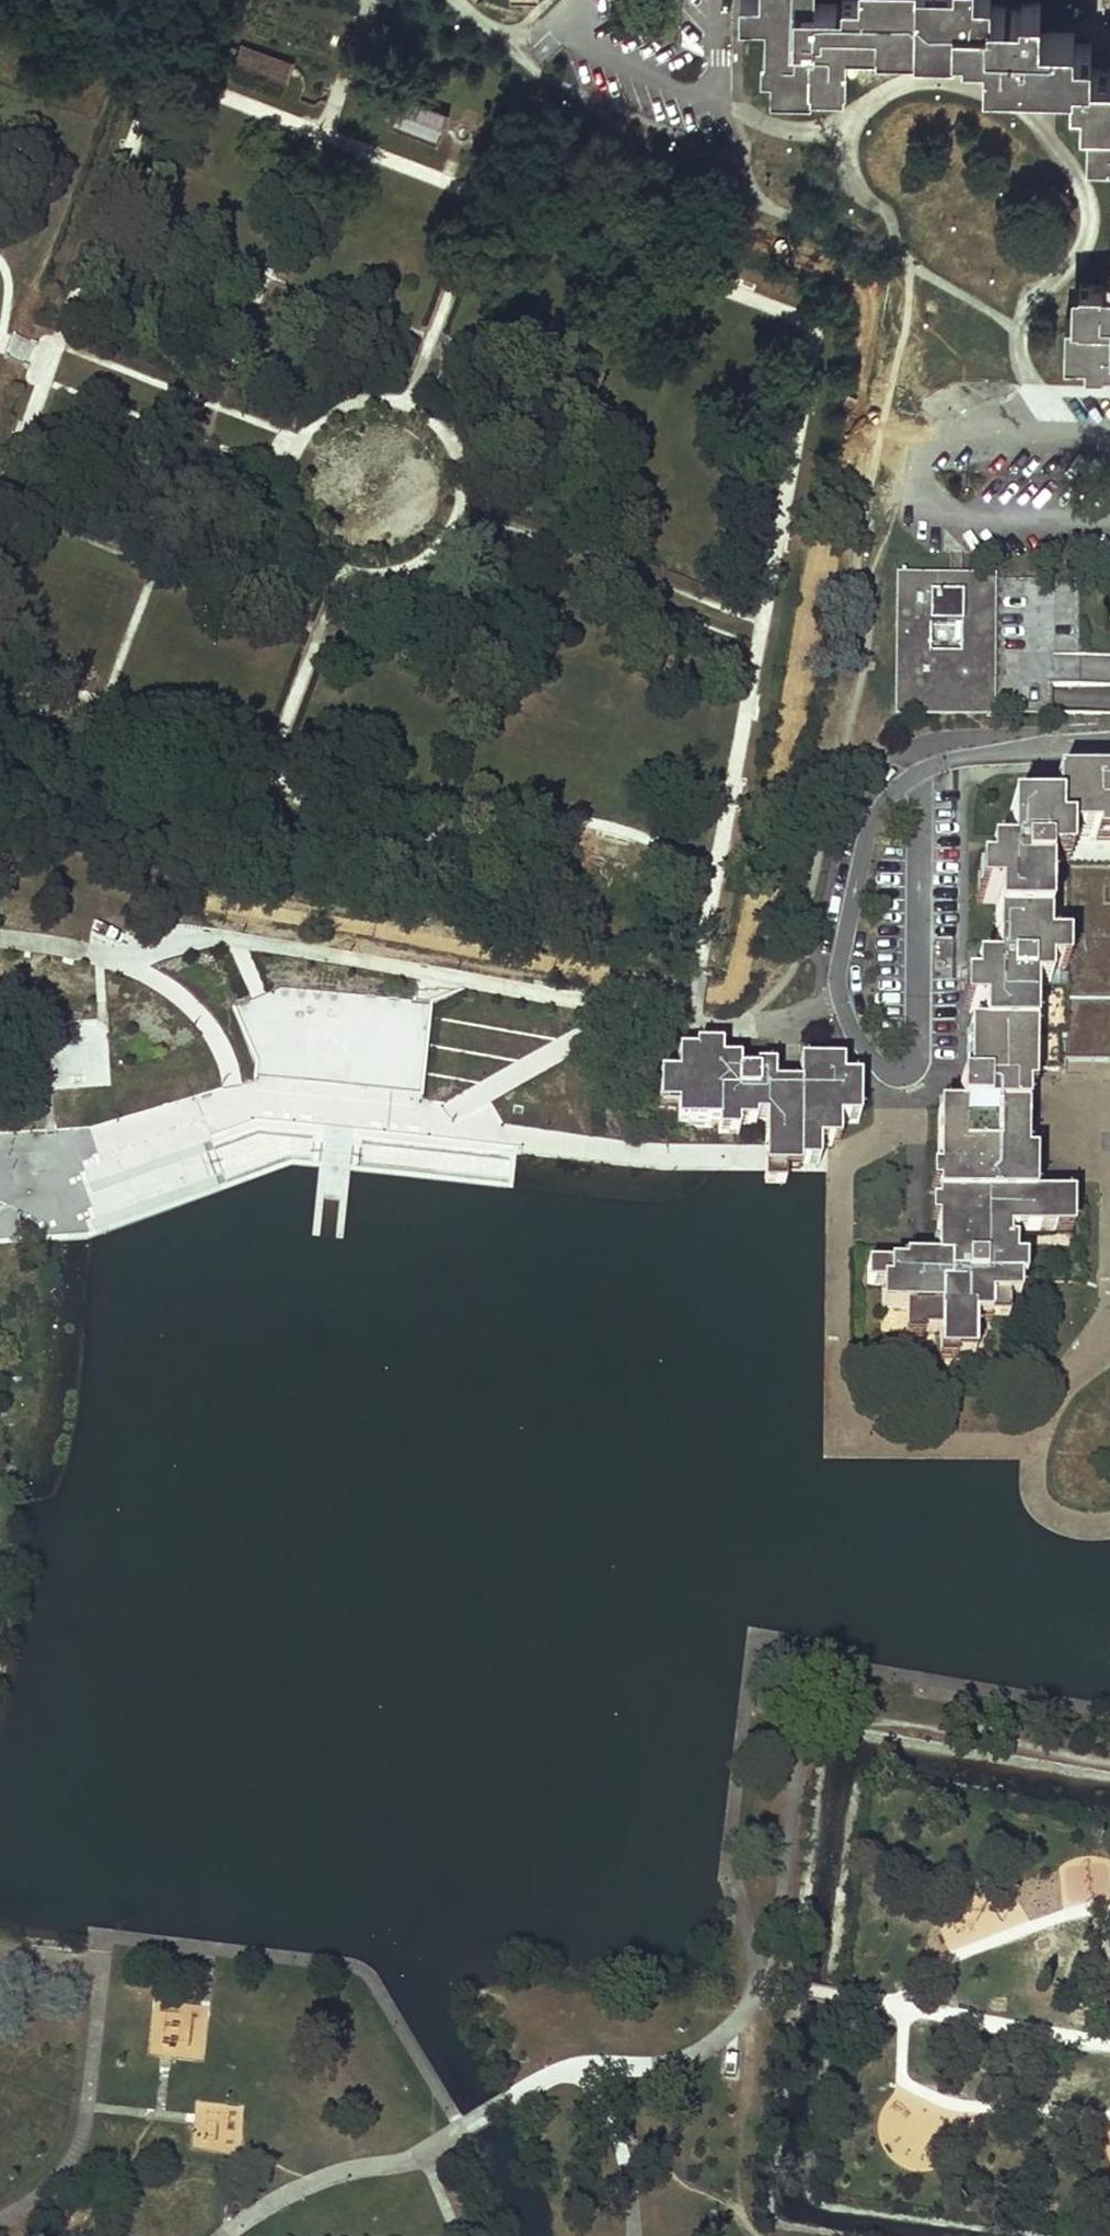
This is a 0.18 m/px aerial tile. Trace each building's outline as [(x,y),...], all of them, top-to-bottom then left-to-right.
[(914,34),(915,0),(740,0),(740,14),(765,15),(765,47),(762,47),(761,67),(771,68),(771,87),(810,87),(810,74),(845,75),(845,39),(914,40),(914,34)] [(1090,41),(1072,41),(1073,28),(1038,28),(1039,0),(1020,0),(1020,4),(990,4),(990,0),(915,0),(914,34),(962,35),(962,41),(983,41),(983,71),(1071,72),(1071,64),(1089,64),(1090,41)] [(134,37),(144,40),(150,24),(140,21),(134,37)] [(286,79),(292,63),(240,43),(232,60),(286,79)] [(1089,64),(1071,64),(1071,72),(1070,90),(1081,90),(1080,111),(1086,111),(1086,145),(1109,146),(1109,64),(1089,64)] [(437,143),(449,112),(402,92),(400,97),(399,95),(395,92),(390,90),(383,93),(377,98),(375,105),(375,112),(379,117),(385,120),(391,119),(390,126),(437,143)] [(1077,283),(1077,318),(1063,318),(1063,358),(1083,358),(1083,367),(1103,368),(1103,364),(1109,364),(1109,284),(1077,283)] [(993,581),(900,580),(899,712),(992,713),(993,581)] [(1078,582),(993,581),(992,713),(1051,714),(1051,685),(1077,685),(1078,582)] [(936,1109),(934,1260),(902,1259),(902,1265),(866,1265),(865,1285),(880,1286),(879,1309),(904,1310),(904,1331),(937,1331),(937,1354),(974,1355),(974,1318),(1006,1319),(1007,1300),(1018,1300),(1018,1282),(1024,1282),(1024,1260),(1013,1259),(1014,1242),(1008,1242),(1008,1233),(1070,1234),(1071,1197),(1033,1197),(1033,1158),(1024,1158),(1026,1070),(1058,1071),(1058,1036),(1064,1036),(1064,1060),(1109,1061),(1109,1002),(1064,1001),(1067,854),(1109,855),(1109,784),(1053,783),(1052,814),(1007,814),(1006,859),(986,859),(985,877),(975,876),(974,903),(993,903),(993,932),(992,968),(972,968),(972,985),(962,985),(962,1012),(980,1013),(980,1032),(966,1031),(966,1052),(966,1084),(958,1084),(957,1110),(936,1109)] [(1067,854),(1064,1001),(1109,1002),(1109,855),(1067,854)] [(765,1194),(785,1194),(785,1180),(786,1173),(802,1174),(819,1174),(819,1169),(820,1151),(839,1152),(840,1129),(860,1129),(861,1087),(844,1086),(844,1070),(822,1070),(800,1069),(799,1094),(775,1094),(775,1076),(757,1075),(757,1083),(738,1083),(739,1068),(723,1068),(723,1054),(697,1054),(696,1060),(677,1059),(677,1083),(660,1082),(659,1116),(677,1117),(677,1132),(718,1133),(718,1142),(739,1143),(739,1133),(756,1133),(756,1128),(766,1128),(765,1169),(765,1194)]
